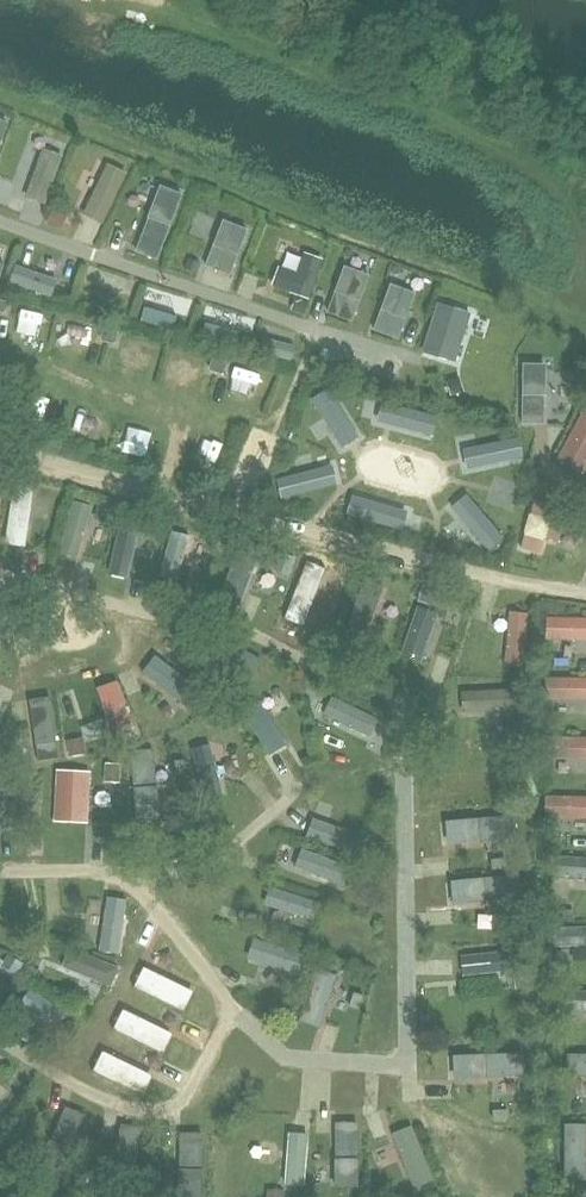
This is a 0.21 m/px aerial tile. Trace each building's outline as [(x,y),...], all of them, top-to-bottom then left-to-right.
[(9,119),(0,116),(0,145),(9,119)] [(27,197),(45,203),(62,153),(44,147),(27,197)] [(84,213),(102,222),(127,170),(109,161),(84,213)] [(135,249),(156,258),(184,189),(162,180),(135,249)] [(223,217),(205,265),(230,274),(248,226),(223,217)] [(277,276),(312,287),(323,253),(309,248),(302,269),(282,262),(277,276)] [(16,263),(9,282),(49,296),(56,277),(16,263)] [(348,263),(328,310),(352,320),(372,273),(348,263)] [(393,281),(374,329),(398,338),(417,290),(393,281)] [(423,349),(457,360),(473,311),(438,300),(423,349)] [(144,305),(140,321),(173,330),(177,314),(144,305)] [(206,321),(202,336),(236,345),(240,330),(206,321)] [(262,336),(258,351),(291,360),(295,345),(262,336)] [(526,361),(523,422),(542,423),(546,362),(526,361)] [(328,388),(310,399),(341,447),(359,435),(328,388)] [(40,400),(23,395),(18,413),(35,417),(40,400)] [(382,401),(377,421),(432,435),(438,416),(382,401)] [(584,471),(585,468),(585,409),(584,407),(557,456),(584,471)] [(88,414),(87,434),(110,435),(112,416),(88,414)] [(118,447),(131,451),(138,428),(125,424),(118,447)] [(463,449),(466,468),(523,456),(519,438),(463,449)] [(276,479),(281,498),(336,484),(331,464),(276,479)] [(6,542),(25,545),(34,483),(14,480),(6,542)] [(467,493),(451,507),(488,550),(504,536),(467,493)] [(352,494),(347,513),(402,530),(408,510),(352,494)] [(549,513),(552,497),(537,494),(533,510),(549,513)] [(74,498),(58,551),(76,556),(92,504),(74,498)] [(108,572),(128,577),(141,518),(122,514),(108,572)] [(172,529),(159,575),(176,580),(189,534),(172,529)] [(244,537),(222,592),(240,600),(262,545),(244,537)] [(312,572),(304,593),(319,598),(326,577),(312,572)] [(365,579),(344,636),(362,643),(383,585),(365,579)] [(416,601),(399,647),(423,656),(440,610),(416,601)] [(528,614),(509,612),(504,664),(523,665),(528,614)] [(549,638),(585,639),(585,616),(550,616),(549,638)] [(206,649),(251,676),(261,659),(216,632),(206,649)] [(142,671),(192,709),(205,693),(155,655),(142,671)] [(585,698),(585,676),(546,676),(546,698),(585,698)] [(97,688),(112,733),(132,727),(117,681),(97,688)] [(462,711),(518,709),(517,688),(461,691),(462,711)] [(28,698),(37,762),(59,758),(50,694),(28,698)] [(323,714),(370,737),(379,718),(332,696),(323,714)] [(240,708),(269,753),(286,743),(257,697),(240,708)] [(585,757),(585,736),(544,735),(543,756),(585,757)] [(192,746),(205,801),(222,797),(209,742),(192,746)] [(130,749),(136,825),(158,824),(152,747),(130,749)] [(106,763),(109,783),(128,780),(125,760),(106,763)] [(59,813),(93,813),(93,768),(59,768),(59,813)] [(585,817),(585,796),(546,795),(546,816),(585,817)] [(448,842),(518,835),(516,813),(446,819),(448,842)] [(313,817),(306,835),(355,854),(362,836),(313,817)] [(301,848),(294,867),(343,885),(350,866),(301,848)] [(585,876),(585,856),(557,854),(556,873),(585,876)] [(454,903),(523,895),(520,871),(451,879),(454,903)] [(274,887),(268,905),(312,919),(318,901),(274,887)] [(99,949),(119,952),(127,897),(107,895),(99,949)] [(554,945),(585,944),(585,925),(554,926),(554,945)] [(248,958),(298,974),(305,954),(254,938),(248,958)] [(119,966),(70,945),(61,964),(111,985),(119,966)] [(464,953),(466,973),(516,969),(514,949),(464,953)] [(167,1013),(180,1000),(141,964),(128,978),(167,1013)] [(317,966),(298,1019),(320,1027),(339,973),(317,966)] [(66,1012),(31,987),(20,1002),(56,1026),(66,1012)] [(585,1009),(585,990),(558,988),(557,1007),(585,1009)] [(116,1005),(106,1017),(145,1053),(156,1041),(116,1005)] [(95,1038),(84,1053),(122,1082),(133,1067),(95,1038)] [(456,1078),(525,1074),(523,1050),(455,1054),(456,1078)] [(566,1075),(585,1075),(585,1053),(566,1054),(566,1075)] [(61,1175),(85,1114),(64,1105),(40,1167),(61,1175)] [(335,1186),(359,1186),(358,1121),(334,1121),(335,1186)] [(143,1127),(121,1123),(108,1186),(129,1191),(143,1127)] [(563,1124),(564,1174),(585,1174),(585,1130),(585,1123),(563,1124)] [(412,1126),(393,1134),(414,1187),(433,1180),(412,1126)] [(201,1132),(180,1132),(180,1196),(201,1196),(201,1132)] [(305,1183),(309,1133),(288,1132),(284,1182),(305,1183)]
